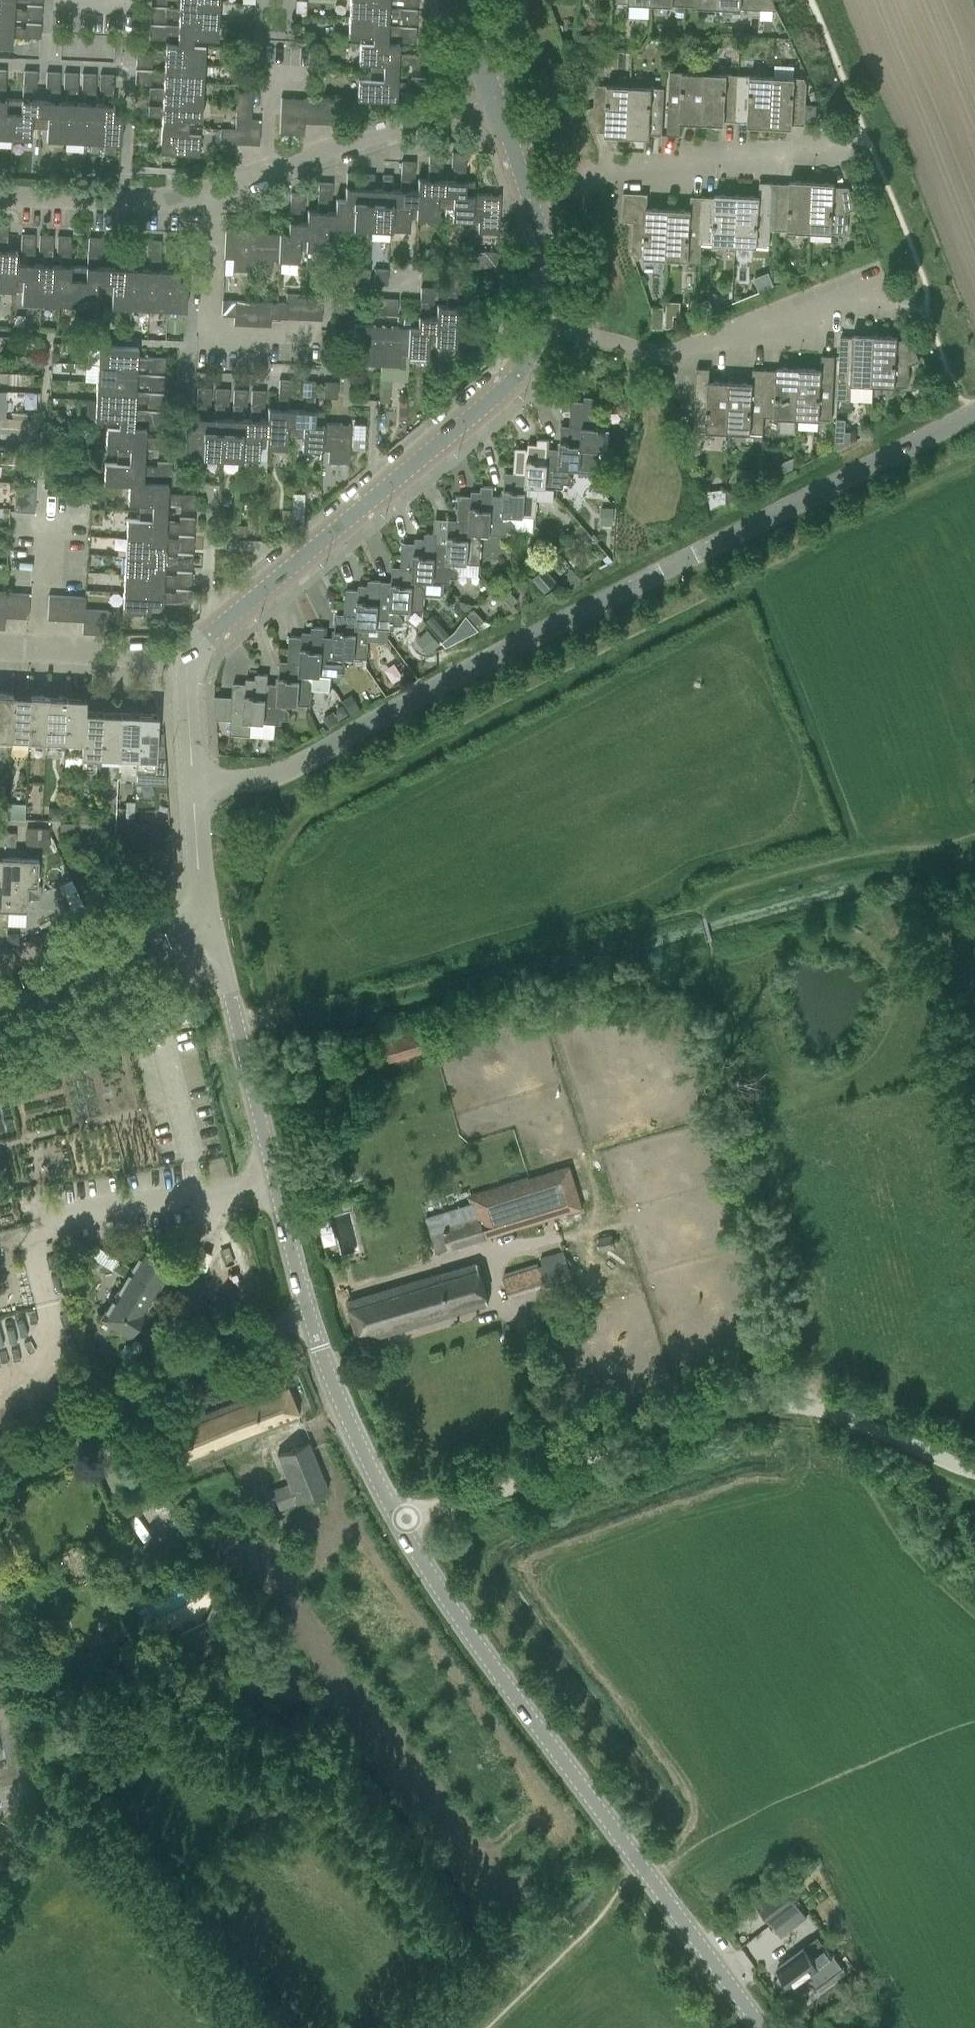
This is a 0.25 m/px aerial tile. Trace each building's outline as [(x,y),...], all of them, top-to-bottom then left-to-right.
[(14,18),(41,19),(42,5),(28,5),(27,9),(14,8),(14,0),(1,0),(0,8),(0,17),(14,18)] [(180,26),(192,27),(192,18),(219,19),(219,1),(198,0),(193,0),(193,9),(180,8),(152,7),(151,20),(167,21),(167,17),(180,17),(180,26)] [(180,8),(193,9),(193,0),(180,0),(180,8)] [(349,16),(375,17),(374,26),(388,27),(388,18),(401,18),(400,23),(417,24),(417,10),(389,9),(375,8),(376,0),(350,0),(349,16)] [(375,8),(389,9),(389,0),(376,0),(375,8)] [(719,7),(777,10),(773,0),(720,0),(719,7)] [(360,35),(360,42),(387,44),(387,35),(399,36),(399,41),(416,42),(417,28),(388,27),(374,26),(375,17),(349,16),(348,34),(360,35)] [(13,45),(13,36),(39,37),(40,37),(40,36),(41,23),(27,23),(27,27),(13,26),(14,18),(0,17),(0,45),(13,45)] [(179,35),(179,45),(205,47),(205,38),(218,38),(219,19),(192,18),(192,27),(180,26),(151,25),(150,38),(166,39),(166,35),(179,35)] [(577,34),(577,45),(592,46),(592,34),(577,34)] [(371,63),(370,71),(397,72),(397,63),(410,64),(410,68),(426,69),(427,55),(398,53),(398,44),(387,44),(360,42),(359,62),(371,63)] [(165,62),(165,71),(178,72),(178,63),(204,64),(205,47),(179,45),(166,44),(166,53),(137,52),(136,65),(152,66),(152,62),(165,62)] [(164,80),(164,89),(177,90),(178,81),(203,82),(204,64),(178,63),(178,72),(165,71),(136,70),(135,83),(151,84),(151,79),(164,80)] [(12,138),(14,99),(5,98),(6,70),(0,69),(0,137),(12,138)] [(31,126),(38,126),(40,100),(31,99),(31,87),(37,87),(38,71),(24,70),(23,99),(14,99),(12,138),(30,139),(31,126)] [(46,139),(65,140),(67,114),(58,113),(59,101),(60,72),(46,71),(46,87),(49,87),(49,100),(40,100),(38,126),(47,127),(46,139)] [(397,72),(370,71),(370,79),(358,78),(357,98),(395,100),(396,91),(425,92),(426,78),(409,77),(409,82),(396,82),(397,72)] [(702,123),(705,73),(670,71),(667,135),(680,136),(681,122),(702,123)] [(65,140),(84,141),(85,115),(76,114),(77,101),(78,73),(65,72),(64,88),(68,88),(67,101),(59,101),(58,113),(67,114),(65,140)] [(84,141),(102,142),(103,115),(94,115),(95,102),(96,74),(82,73),(82,89),(86,89),(86,102),(77,101),(76,114),(85,115),(84,141)] [(739,75),(705,73),(702,123),(725,124),(725,121),(737,121),(739,75)] [(103,115),(102,142),(120,143),(122,116),(113,116),(114,103),(113,103),(114,75),(101,74),(100,90),(105,90),(104,102),(95,102),(94,115),(103,115)] [(773,77),(739,75),(737,121),(748,122),(748,125),(770,127),(773,77)] [(805,78),(773,77),(770,127),(793,128),(793,124),(805,125),(807,84),(805,78)] [(163,98),(163,107),(176,108),(177,99),(202,100),(203,82),(178,81),(177,90),(164,89),(150,88),(149,98),(163,98)] [(605,135),(628,136),(630,86),(596,84),(594,106),(586,109),(593,131),(605,132),(605,135)] [(630,86),(628,136),(650,138),(650,134),(662,135),(665,88),(630,86)] [(236,119),(248,119),(251,119),(252,93),(237,92),(236,119)] [(281,97),(280,121),(292,122),(293,98),(281,97)] [(292,122),(304,123),(305,98),(293,98),(292,122)] [(305,123),(316,123),(317,99),(305,98),(304,123),(305,123)] [(162,117),(162,126),(188,127),(188,119),(202,119),(202,100),(177,99),(176,108),(163,107),(149,106),(149,116),(162,117)] [(330,99),(317,99),(316,123),(328,124),(330,99)] [(342,100),(330,99),(328,124),(341,124),(342,100)] [(235,142),(247,143),(248,119),(236,119),(235,129),(235,142)] [(248,119),(247,143),(259,144),(260,120),(251,119),(248,119)] [(305,123),(304,123),(292,122),(280,121),(279,134),(304,135),(305,123)] [(188,127),(162,126),(160,153),(200,155),(201,136),(188,135),(188,127)] [(220,142),(235,142),(235,129),(220,129),(220,142)] [(418,178),(418,191),(417,219),(437,220),(437,207),(445,208),(446,180),(437,179),(437,166),(442,166),(443,151),(429,151),(428,178),(418,178)] [(455,180),(446,180),(445,208),(452,208),(452,221),(472,222),(473,194),(474,194),(475,182),(464,181),(465,152),(452,152),(451,167),(455,167),(455,180)] [(401,161),(400,189),(399,203),(390,202),(389,229),(408,230),(409,218),(417,219),(418,191),(409,190),(409,177),(414,177),(415,162),(401,161)] [(336,199),(336,212),(336,226),(353,227),(354,200),(363,201),(364,187),(355,187),(356,174),(347,173),(345,200),(336,199)] [(364,174),(364,187),(363,201),(354,200),(353,227),(371,228),(373,201),(381,202),(382,188),(373,188),(374,175),(364,174)] [(371,228),(371,240),(388,241),(389,229),(390,202),(399,203),(400,189),(391,189),(392,176),(382,175),(382,188),(381,202),(373,201),(371,228)] [(775,230),(810,232),(813,182),(790,180),(790,184),(778,183),(775,230)] [(307,210),(306,222),(307,222),(306,249),(326,250),(327,226),(336,226),(336,212),(327,211),(328,198),(332,199),(333,183),(318,182),(316,211),(307,210)] [(738,195),(735,245),(770,247),(771,230),(775,230),(778,183),(773,183),(760,182),(759,196),(738,195)] [(813,182),(810,232),(845,233),(846,212),(857,207),(849,187),(835,186),(835,183),(813,182)] [(288,233),(280,233),(279,260),(299,261),(300,249),(306,249),(307,222),(306,222),(298,222),(298,209),(303,210),(304,193),(291,193),(289,221),(288,233)] [(634,257),(666,259),(669,209),(647,207),(648,194),(624,193),(622,221),(634,222),(632,250),(634,257)] [(501,195),(474,194),(473,194),(472,222),(479,222),(479,233),(499,234),(501,195)] [(704,197),(700,260),(701,260),(702,243),(735,245),(738,195),(715,194),(715,197),(704,197)] [(666,259),(700,260),(704,197),(691,196),(690,210),(669,209),(666,259)] [(13,290),(15,264),(16,250),(6,250),(8,221),(0,221),(0,289),(13,290)] [(232,270),(251,271),(253,232),(225,230),(224,257),(233,257),(232,270)] [(253,232),(251,271),(270,272),(271,259),(279,260),(280,233),(253,232)] [(22,302),(40,303),(41,277),(32,276),(33,264),(34,235),(21,234),(20,249),(25,250),(25,264),(15,264),(13,290),(22,290),(22,302)] [(40,303),(59,304),(60,277),(51,277),(51,264),(53,236),(39,235),(38,251),(43,251),(42,264),(33,264),(32,276),(41,277),(40,303)] [(59,304),(76,305),(78,278),(69,278),(69,266),(71,237),(57,236),(57,251),(61,251),(60,265),(51,264),(51,277),(60,277),(59,304)] [(96,293),(104,293),(106,267),(97,267),(97,253),(102,253),(102,238),(89,238),(87,267),(69,266),(69,278),(78,278),(76,305),(95,306),(96,293)] [(111,307),(130,308),(131,281),(123,281),(123,268),(125,239),(111,239),(110,254),(115,254),(115,268),(106,267),(104,293),(112,294),(111,307)] [(130,308),(148,309),(150,282),(140,282),(141,269),(143,240),(129,240),(129,255),(133,255),(132,269),(123,268),(123,281),(131,281),(130,308)] [(148,309),(166,309),(167,283),(158,282),(159,270),(160,241),(147,241),(146,256),(151,256),(150,270),(141,269),(140,282),(150,282),(148,309)] [(167,283),(166,309),(185,310),(187,284),(178,283),(178,271),(177,271),(179,242),(165,241),(164,257),(169,257),(168,270),(159,270),(158,282),(167,283)] [(484,252),(484,267),(497,268),(498,253),(484,252)] [(338,282),(352,283),(353,267),(339,267),(338,282)] [(356,283),(370,284),(371,268),(357,267),(356,283)] [(375,268),(374,284),(388,285),(389,269),(388,269),(375,268)] [(774,269),(774,281),(783,281),(783,269),(774,269)] [(438,305),(437,317),(438,318),(436,344),(455,345),(457,321),(465,321),(466,307),(456,306),(457,293),(461,293),(462,278),(448,277),(447,306),(438,305)] [(418,328),(410,328),(409,355),(428,356),(428,344),(436,344),(438,318),(437,317),(429,317),(430,304),(434,304),(435,288),(421,288),(420,317),(419,317),(418,328)] [(286,303),(286,318),(298,319),(299,295),(287,294),(286,303)] [(299,295),(298,319),(310,319),(311,295),(299,295)] [(311,295),(310,319),(322,320),(323,296),(311,295)] [(708,298),(698,303),(702,314),(713,310),(708,298)] [(370,314),(384,315),(385,299),(371,299),(370,314)] [(385,299),(384,315),(397,316),(398,300),(385,299)] [(234,315),(235,301),(222,300),(221,315),(234,315)] [(234,315),(233,324),(246,325),(247,301),(235,301),(234,315)] [(247,301),(246,325),(258,326),(259,302),(247,301)] [(259,302),(258,326),(270,326),(270,317),(271,302),(259,302)] [(286,303),(271,302),(270,317),(286,318),(286,303)] [(481,303),(480,312),(490,313),(490,303),(481,303)] [(651,307),(651,329),(663,329),(663,324),(663,309),(663,308),(651,307)] [(665,315),(664,328),(668,328),(673,326),(673,316),(665,315)] [(363,365),(381,366),(383,327),(355,325),(354,352),(363,353),(363,365)] [(383,327),(381,366),(400,367),(401,355),(409,355),(410,328),(383,327)] [(853,337),(840,336),(837,400),(850,400),(851,384),(873,385),(876,335),(853,334),(853,337)] [(876,335),(873,385),(907,387),(908,365),(920,361),(911,340),(898,339),(898,336),(876,335)] [(99,344),(97,364),(124,366),(123,375),(136,375),(136,367),(148,367),(148,372),(165,373),(166,359),(137,358),(138,346),(99,344)] [(821,369),(800,368),(797,418),(831,420),(835,356),(822,355),(821,369)] [(97,364),(97,383),(123,384),(122,393),(135,394),(136,385),(148,385),(147,390),(164,390),(165,377),(136,375),(123,375),(124,366),(97,364)] [(766,370),(763,416),(797,418),(800,368),(777,367),(777,370),(766,370)] [(694,430),(729,432),(731,382),(709,381),(710,368),(697,368),(694,430)] [(729,432),(763,433),(763,416),(766,370),(753,369),(752,383),(731,382),(729,432)] [(286,436),(294,437),(296,410),(287,409),(287,395),(292,395),(293,381),(279,380),(278,409),(268,408),(267,420),(268,420),(266,447),(286,448),(286,436)] [(302,449),(321,450),(322,423),(323,423),(324,411),(314,411),(316,382),(302,381),(302,396),(306,396),(305,410),(296,410),(294,437),(302,437),(302,449)] [(97,383),(96,400),(122,402),(121,410),(134,411),(135,402),(147,403),(147,408),(163,409),(164,395),(135,394),(122,393),(123,384),(97,383)] [(338,383),(324,383),(324,398),(337,398),(338,383)] [(184,455),(203,456),(205,430),(214,431),(214,417),(205,417),(206,404),(210,404),(211,389),(198,388),(195,429),(186,429),(184,455)] [(203,456),(221,457),(222,431),(232,432),(232,418),(223,418),(224,405),(229,405),(229,390),(216,389),(214,417),(214,431),(205,430),(203,456)] [(221,457),(239,458),(240,432),(249,433),(250,419),(241,419),(242,405),(246,406),(247,391),(234,390),(232,418),(232,432),(222,431),(221,457)] [(259,447),(266,447),(268,420),(267,420),(259,420),(260,406),(265,407),(266,392),(251,391),(250,419),(249,433),(240,432),(239,458),(258,459),(259,447)] [(571,401),(569,426),(570,426),(583,427),(580,469),(597,470),(599,450),(604,450),(605,428),(600,428),(601,412),(595,411),(596,399),(596,398),(584,397),(583,402),(571,401)] [(87,400),(86,418),(95,418),(107,419),(106,427),(134,428),(134,420),(146,421),(146,426),(162,426),(163,413),(134,411),(121,410),(122,402),(96,400),(87,400)] [(322,423),(321,450),(329,451),(328,462),(348,464),(350,425),(323,423),(322,423)] [(353,423),(351,449),(363,450),(365,424),(353,423)] [(560,449),(549,448),(546,487),(563,488),(563,483),(571,484),(571,477),(567,472),(564,472),(564,468),(580,469),(583,427),(570,426),(569,426),(561,425),(560,449)] [(118,447),(117,456),(144,457),(145,448),(158,449),(158,453),(173,454),(174,440),(145,439),(145,429),(134,429),(134,428),(106,427),(105,447),(118,447)] [(835,449),(849,443),(849,433),(835,433),(835,449)] [(515,448),(513,473),(514,473),(527,474),(524,516),(534,517),(536,517),(537,494),(533,490),(530,490),(530,486),(531,486),(546,487),(549,448),(549,440),(540,439),(539,445),(528,444),(527,449),(515,448)] [(0,456),(0,462),(21,463),(22,452),(18,452),(0,451),(0,456)] [(104,483),(130,484),(143,484),(143,476),(172,477),(173,463),(157,463),(157,466),(144,466),(144,457),(117,456),(117,464),(105,463),(104,483)] [(793,458),(777,465),(782,474),(792,469),(793,458)] [(513,473),(505,472),(503,496),(493,496),(490,534),(506,535),(507,530),(533,532),(534,517),(524,516),(527,474),(514,473),(513,473)] [(130,484),(129,503),(141,504),(141,512),(168,513),(168,504),(181,505),(181,509),(194,510),(195,496),(171,494),(171,495),(167,495),(168,486),(143,484),(130,484)] [(15,485),(14,512),(33,513),(35,487),(15,485)] [(458,495),(457,520),(470,521),(467,563),(478,564),(479,564),(481,541),(477,537),(474,537),(474,533),(475,533),(490,534),(493,496),(492,495),(493,487),(483,486),(483,492),(471,491),(471,496),(458,495)] [(601,508),(600,525),(612,525),(613,508),(601,508)] [(128,519),(127,538),(153,539),(154,530),(167,531),(193,532),(194,519),(181,518),(180,523),(168,522),(168,513),(141,512),(140,520),(128,519)] [(437,542),(433,581),(444,582),(451,582),(451,577),(459,578),(459,575),(478,577),(478,564),(467,563),(470,521),(457,520),(449,519),(448,543),(437,542)] [(235,524),(235,536),(245,537),(246,525),(235,524)] [(127,538),(126,556),(152,557),(153,549),(166,549),(192,551),(193,537),(180,536),(180,541),(167,540),(167,531),(154,530),(153,539),(127,538)] [(400,567),(414,569),(411,610),(423,611),(424,595),(440,596),(445,592),(443,590),(444,582),(433,581),(437,542),(437,534),(434,533),(427,533),(426,539),(415,538),(414,543),(402,542),(400,567)] [(126,556),(125,574),(151,575),(152,567),(165,567),(192,569),(192,555),(179,554),(179,559),(166,558),(166,549),(153,549),(152,557),(126,556)] [(380,589),(377,628),(394,629),(394,625),(401,625),(402,618),(398,614),(395,614),(395,609),(396,609),(411,610),(414,569),(400,567),(393,566),(391,590),(380,589)] [(125,574),(124,593),(150,594),(151,585),(164,585),(191,587),(191,573),(178,572),(178,577),(165,576),(165,567),(152,567),(151,575),(125,574)] [(544,568),(531,579),(543,593),(557,582),(544,568)] [(568,571),(568,579),(570,583),(579,579),(580,578),(571,568),(568,571)] [(346,590),(344,615),(358,616),(354,657),(366,658),(368,636),(364,632),(361,631),(361,627),(362,627),(377,628),(380,589),(381,581),(371,580),(370,585),(370,586),(359,586),(358,591),(346,590)] [(124,593),(123,611),(150,613),(150,604),(163,604),(190,605),(190,591),(177,591),(177,595),(164,595),(164,585),(151,585),(150,594),(124,593)] [(502,597),(510,606),(517,600),(509,590),(502,597)] [(5,593),(4,606),(5,606),(4,617),(15,618),(17,594),(5,593)] [(17,594),(15,618),(27,618),(29,594),(17,594)] [(50,595),(49,619),(61,620),(62,596),(50,595)] [(62,596),(61,620),(73,620),(74,597),(62,596)] [(73,620),(84,621),(85,621),(86,610),(86,597),(74,597),(73,620)] [(474,609),(466,616),(476,628),(484,621),(474,609)] [(83,633),(96,633),(97,610),(86,610),(85,621),(84,621),(83,633)] [(97,610),(96,633),(108,634),(109,611),(97,610)] [(334,638),(323,637),(320,675),(332,676),(337,677),(338,672),(345,672),(345,665),(342,661),(339,660),(339,656),(354,657),(358,616),(344,615),(336,614),(334,638)] [(289,636),(288,662),(301,663),(298,704),(311,705),(312,689),(331,690),(332,676),(320,675),(323,637),(324,628),(314,627),(314,633),(302,632),(302,637),(289,636)] [(444,628),(437,633),(443,641),(450,635),(444,628)] [(427,630),(416,641),(428,654),(440,644),(427,630)] [(267,684),(264,722),(275,723),(276,723),(281,724),(282,719),(289,720),(289,712),(286,708),(282,708),(283,703),(298,704),(301,663),(288,662),(280,661),(278,685),(267,684)] [(232,698),(215,696),(216,719),(231,720),(230,734),(251,735),(274,737),(275,723),(264,722),(267,684),(268,675),(258,675),(258,680),(246,679),(245,685),(233,684),(232,698)] [(10,737),(12,693),(0,693),(0,737),(10,737)] [(10,737),(28,738),(30,694),(12,693),(10,737)] [(28,738),(28,745),(46,746),(46,739),(49,695),(30,694),(28,738)] [(46,739),(64,740),(67,696),(49,695),(46,739)] [(351,695),(342,700),(350,712),(359,707),(351,695)] [(64,740),(64,753),(82,754),(85,697),(67,696),(64,740)] [(82,754),(82,761),(100,762),(100,755),(102,712),(85,711),(86,697),(85,697),(82,754)] [(337,708),(336,715),(339,721),(349,714),(342,705),(337,708)] [(333,711),(322,718),(329,728),(339,721),(333,711)] [(100,755),(100,762),(118,763),(118,756),(120,713),(102,712),(100,755)] [(118,756),(118,763),(136,764),(137,757),(136,757),(139,714),(120,713),(118,756)] [(136,764),(136,783),(137,783),(137,779),(165,781),(165,785),(167,785),(165,759),(164,745),(156,744),(157,715),(139,714),(136,757),(137,757),(136,764)] [(125,801),(124,817),(134,817),(135,802),(125,801)] [(8,802),(7,818),(24,819),(25,803),(8,802)] [(48,808),(47,820),(60,821),(61,809),(48,808)] [(78,832),(78,833),(95,834),(97,812),(79,811),(78,823),(78,832)] [(78,823),(60,822),(59,831),(78,832),(78,823)] [(134,824),(133,837),(146,836),(147,824),(134,824)] [(123,826),(122,837),(132,838),(133,826),(123,826)] [(26,828),(26,845),(47,845),(47,828),(26,828)] [(3,832),(2,845),(15,845),(16,832),(3,832)] [(1,857),(0,883),(0,908),(8,909),(9,884),(18,884),(19,857),(1,857)] [(38,858),(19,857),(18,884),(9,884),(8,909),(27,910),(27,898),(40,898),(41,885),(37,885),(38,858)] [(71,880),(59,885),(71,910),(82,905),(71,880)] [(425,1025),(361,1044),(367,1065),(431,1046),(425,1025)] [(473,1203),(426,1218),(436,1253),(451,1249),(542,1222),(583,1210),(569,1168),(471,1197),(473,1203)] [(338,1192),(320,1197),(325,1215),(343,1210),(338,1192)] [(599,1238),(602,1252),(615,1249),(615,1245),(619,1245),(617,1238),(613,1239),(612,1235),(599,1238)] [(101,1318),(129,1335),(170,1268),(141,1250),(101,1318)] [(542,1266),(503,1277),(509,1299),(572,1280),(563,1252),(540,1259),(542,1266)] [(477,1263),(366,1296),(347,1301),(359,1342),(490,1304),(477,1263)] [(284,1381),(161,1430),(168,1449),(175,1467),(239,1441),(241,1446),(252,1442),(250,1437),(280,1425),(298,1417),(284,1381)] [(289,1482),(270,1490),(278,1510),(297,1503),(309,1498),(328,1490),(308,1442),(290,1449),(277,1454),(289,1482)] [(201,1563),(186,1569),(189,1575),(203,1580),(208,1579),(201,1563)] [(204,1621),(181,1631),(195,1663),(237,1644),(218,1601),(212,1604),(204,1621)] [(25,1780),(25,1779),(14,1731),(0,1734),(0,1736),(7,1766),(0,1767),(0,1785),(25,1780)] [(783,1886),(757,1906),(770,1924),(780,1937),(789,1930),(779,1917),(796,1904),(783,1886)] [(833,1954),(831,1956),(824,1948),(816,1938),(777,1968),(792,1988),(808,1975),(817,1987),(816,1987),(817,1989),(817,1988),(820,1991),(846,1972),(843,1969),(844,1968),(843,1967),(842,1968),(833,1956),(834,1955),(833,1954)]
